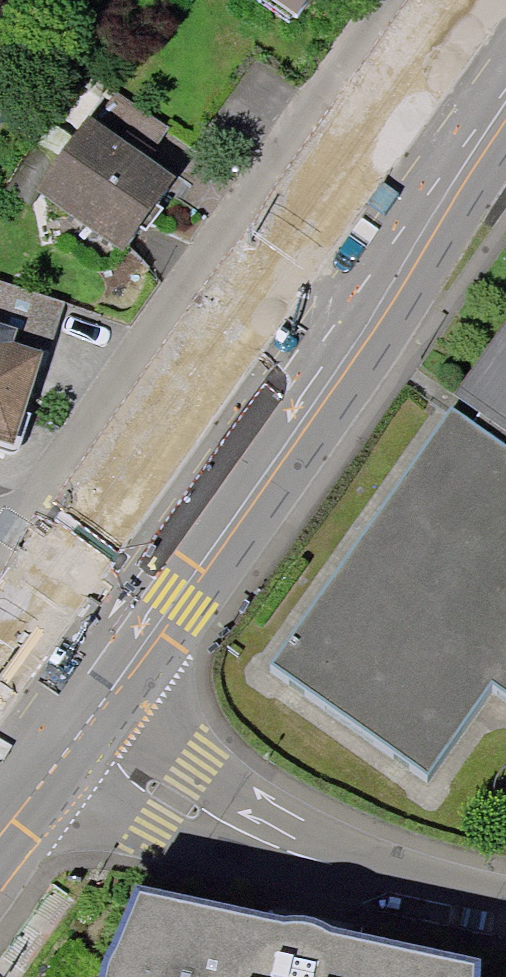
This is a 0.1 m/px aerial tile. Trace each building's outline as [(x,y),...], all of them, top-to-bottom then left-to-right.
[(296,13),(306,0),(277,0),(296,13)] [(169,190),(88,132),(44,194),(126,251),(169,190)] [(19,454),(67,305),(0,284),(0,448),(19,454)] [(453,402),(483,423),(472,439),(442,418),(260,675),(419,787),(484,695),(505,711),(505,327),(453,402)] [(139,925),(117,976),(383,976),(139,925)]
